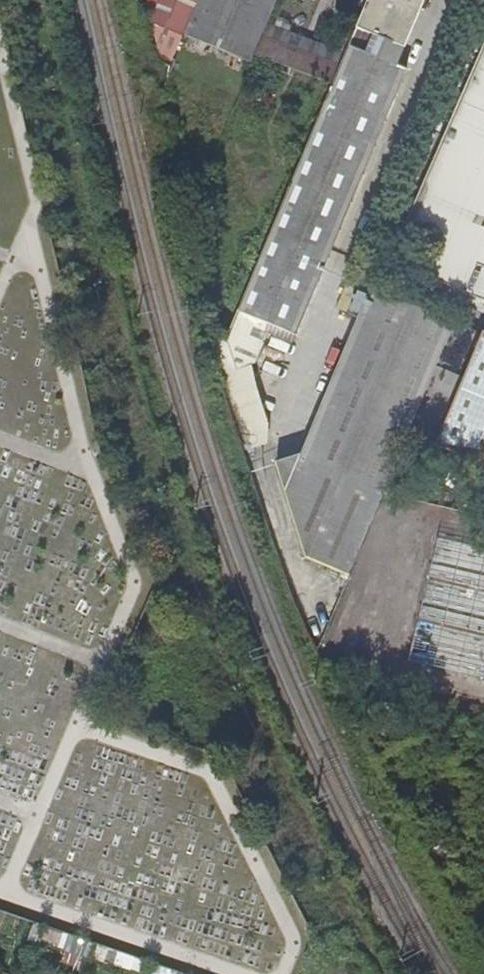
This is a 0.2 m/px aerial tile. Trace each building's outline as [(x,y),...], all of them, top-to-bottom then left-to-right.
[(190,0),(146,0),(150,20),(177,31),(190,0)] [(182,32),(246,59),(271,0),(195,0),(182,32)] [(344,51),(337,69),(331,84),(232,317),(255,326),(280,337),(284,329),(292,332),(404,70),(395,66),(423,0),(366,0),(344,51)] [(259,35),(337,69),(344,51),(266,19),(259,35)] [(337,69),(259,35),(252,50),(331,84),(337,69)] [(423,278),(483,305),(483,51),(403,237),(426,247),(414,275),(423,278)] [(423,278),(419,288),(483,316),(483,305),(423,278)] [(302,564),(345,577),(347,572),(381,492),(401,446),(453,321),(369,288),(298,454),(272,464),(302,564)] [(232,317),(215,358),(225,401),(242,453),(266,445),(238,358),(242,357),(255,326),(232,317)] [(453,321),(401,446),(419,453),(424,441),(483,466),(483,332),(481,330),(461,377),(456,375),(473,329),(453,321)] [(284,329),(280,337),(289,340),(292,332),(284,329)] [(483,678),(483,674),(483,547),(437,536),(408,661),(483,678)] [(28,936),(31,924),(11,917),(7,929),(28,936)] [(90,957),(131,971),(135,959),(93,945),(90,957)] [(136,973),(141,973),(144,963),(138,960),(133,973),(136,973)]
